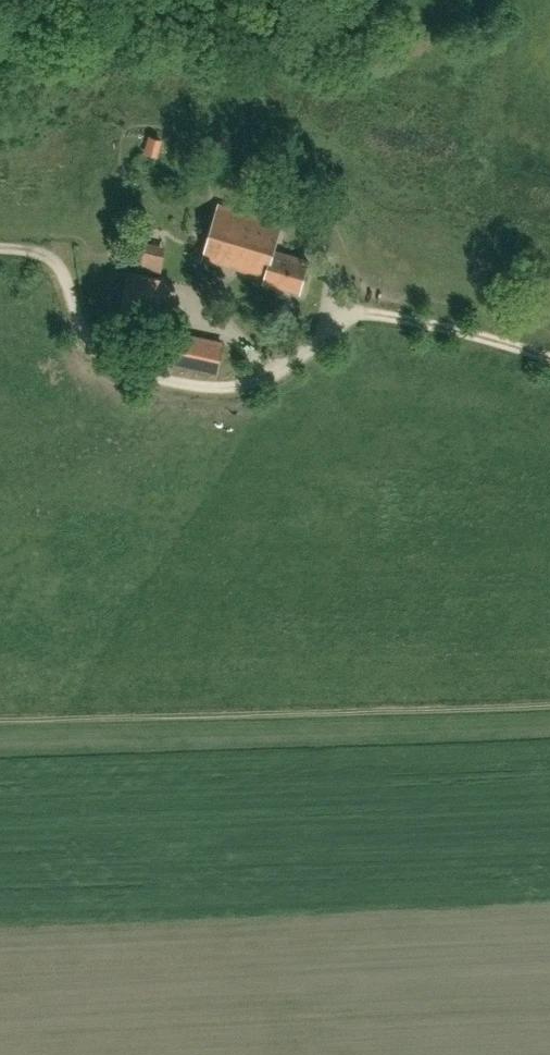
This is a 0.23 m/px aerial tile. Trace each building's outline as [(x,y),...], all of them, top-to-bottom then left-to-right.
[(141,144),(161,149),(165,134),(145,129),(141,144)] [(300,291),(309,261),(275,251),(283,223),(219,205),(204,257),(266,275),(264,281),(300,291)] [(151,310),(123,304),(119,323),(147,330),(151,310)] [(215,367),(222,334),(169,324),(162,356),(215,367)]
